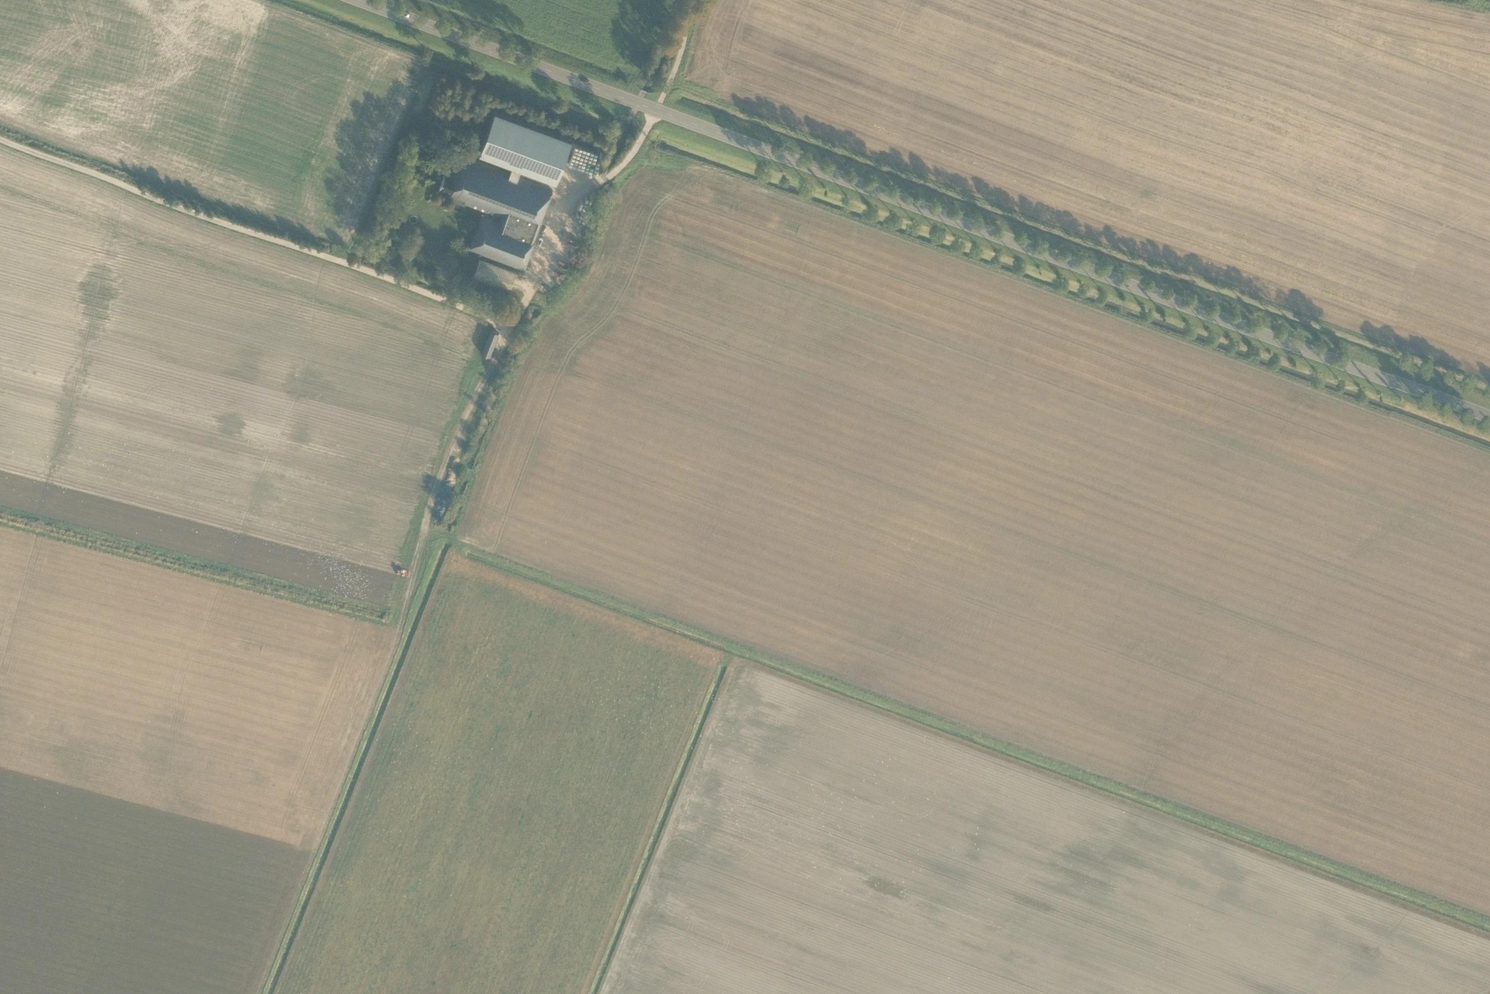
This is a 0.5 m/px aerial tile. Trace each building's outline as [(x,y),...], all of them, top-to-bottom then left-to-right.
[(510,173),(471,158),(470,161),(458,157),(452,174),(445,172),(439,189),(454,195),(453,198),(500,215),(499,218),(483,212),(469,247),(524,268),(553,189),(518,176),(521,169),(556,182),(572,139),(496,111),(480,154),(513,166),(510,173)] [(517,270),(481,256),(474,274),(510,288),(517,270)] [(491,356),(500,331),(491,328),(482,352),(491,356)]
